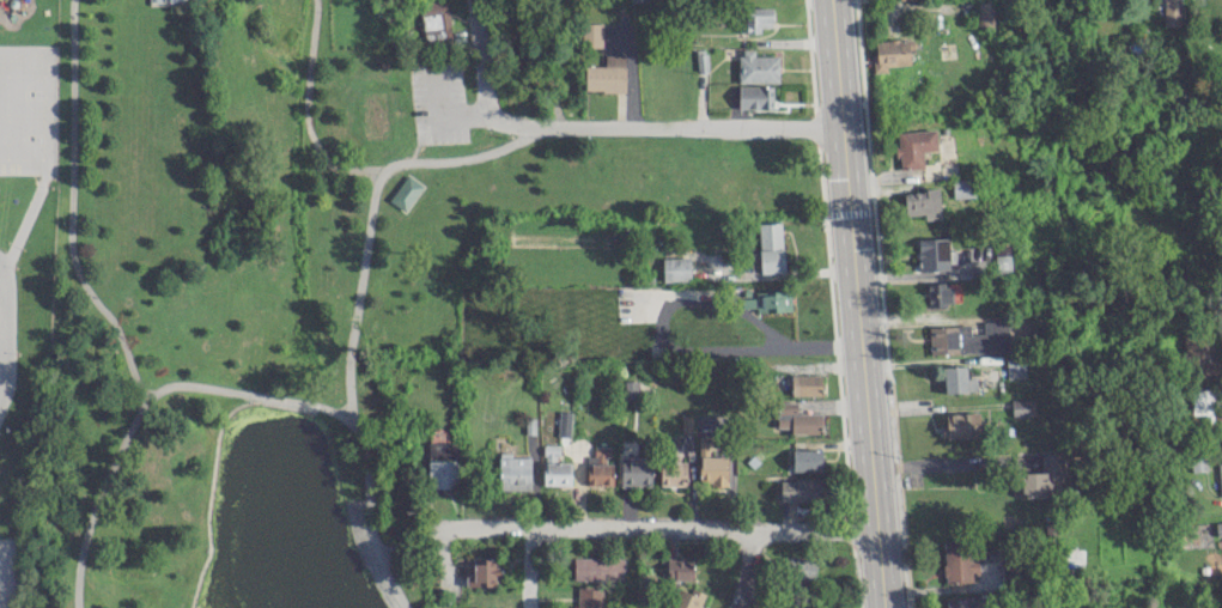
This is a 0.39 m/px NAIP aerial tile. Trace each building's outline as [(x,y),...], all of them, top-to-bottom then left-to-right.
[(422,39),(449,38),(448,1),(420,2),(422,39)] [(994,26),(993,1),(977,1),(978,26),(994,26)] [(771,7),(745,7),(744,32),(760,33),(760,27),(771,27),(771,7)] [(601,23),(581,22),(580,46),(601,47),(601,23)] [(872,40),(874,72),(886,72),(886,65),(909,64),(909,49),(914,49),(914,38),(872,40)] [(739,83),(778,82),(777,55),(753,55),(753,49),(738,49),(739,83)] [(584,91),(624,92),(625,55),(604,54),(604,66),(584,65),(584,91)] [(737,108),(772,109),(772,86),(737,85),(737,108)] [(936,150),(936,130),(895,132),(897,157),(899,157),(900,169),(923,168),(922,151),(936,150)] [(405,174),(421,186),(405,212),(388,202),(405,174)] [(952,180),(953,197),(974,197),(974,179),(952,180)] [(940,218),(937,189),(903,192),(905,215),(924,213),(924,219),(940,218)] [(781,222),(758,223),(760,273),(783,272),(781,222)] [(952,249),(948,249),(947,238),(917,238),(918,270),(953,269),(952,249)] [(995,245),(994,274),(1009,274),(1010,245),(995,245)] [(689,257),(662,257),(662,281),(689,280),(689,257)] [(927,306),(950,305),(949,283),(926,284),(927,306)] [(755,297),(741,298),(741,308),(756,307),(756,312),(790,311),(790,290),(754,291),(755,297)] [(928,326),(929,353),(1008,351),(1007,321),(982,321),(982,333),(969,333),(969,325),(928,326)] [(1024,378),(1023,356),(1005,357),(1006,378),(1024,378)] [(977,391),(976,377),(966,378),(966,366),(943,366),(943,392),(977,391)] [(790,394),(820,395),(820,375),(791,374),(790,394)] [(624,399),(638,399),(637,380),(623,380),(624,399)] [(1033,398),(1010,399),(1011,416),(1033,415),(1033,398)] [(820,433),(820,412),(796,413),(796,401),(775,401),(776,428),(790,427),(790,434),(820,433)] [(978,437),(978,412),(944,413),(944,424),(940,424),(940,437),(978,437)] [(691,433),(691,415),(681,415),(680,432),(691,433)] [(698,481),(709,481),(709,486),(725,486),(725,456),(709,456),(709,436),(699,436),(698,481)] [(457,442),(428,442),(427,488),(456,488),(457,442)] [(542,484),(571,485),(571,462),(559,462),(559,444),(542,444),(542,484)] [(608,463),(608,446),(590,446),(590,463),(608,463)] [(821,470),(821,449),(792,449),(792,470),(821,470)] [(530,490),(530,457),(510,456),(510,453),(498,452),(498,489),(530,490)] [(1040,453),(1040,472),(1020,473),(1021,496),(1062,495),(1061,453),(1040,453)] [(1190,455),(1191,471),(1205,471),(1204,455),(1190,455)] [(651,486),(650,456),(620,457),(621,486),(651,486)] [(686,457),(660,457),(660,485),(686,485),(686,457)] [(586,464),(587,485),(612,485),(612,463),(586,464)] [(780,501),(821,500),(820,478),(779,479),(780,501)] [(943,582),(971,581),(971,572),(977,572),(977,559),(970,559),(969,539),(942,540),(943,582)] [(808,590),(816,562),(789,554),(781,582),(808,590)] [(468,586),(494,586),(494,557),(469,557),(468,586)] [(573,580),(621,580),(622,558),(573,557),(573,580)] [(693,579),(693,558),(667,557),(666,579),(693,579)] [(576,588),(576,607),(601,607),(601,587),(576,588)] [(688,592),(678,587),(668,607),(698,607),(705,594),(691,587),(688,592)] [(946,607),(979,607),(978,595),(945,597),(946,607)]
